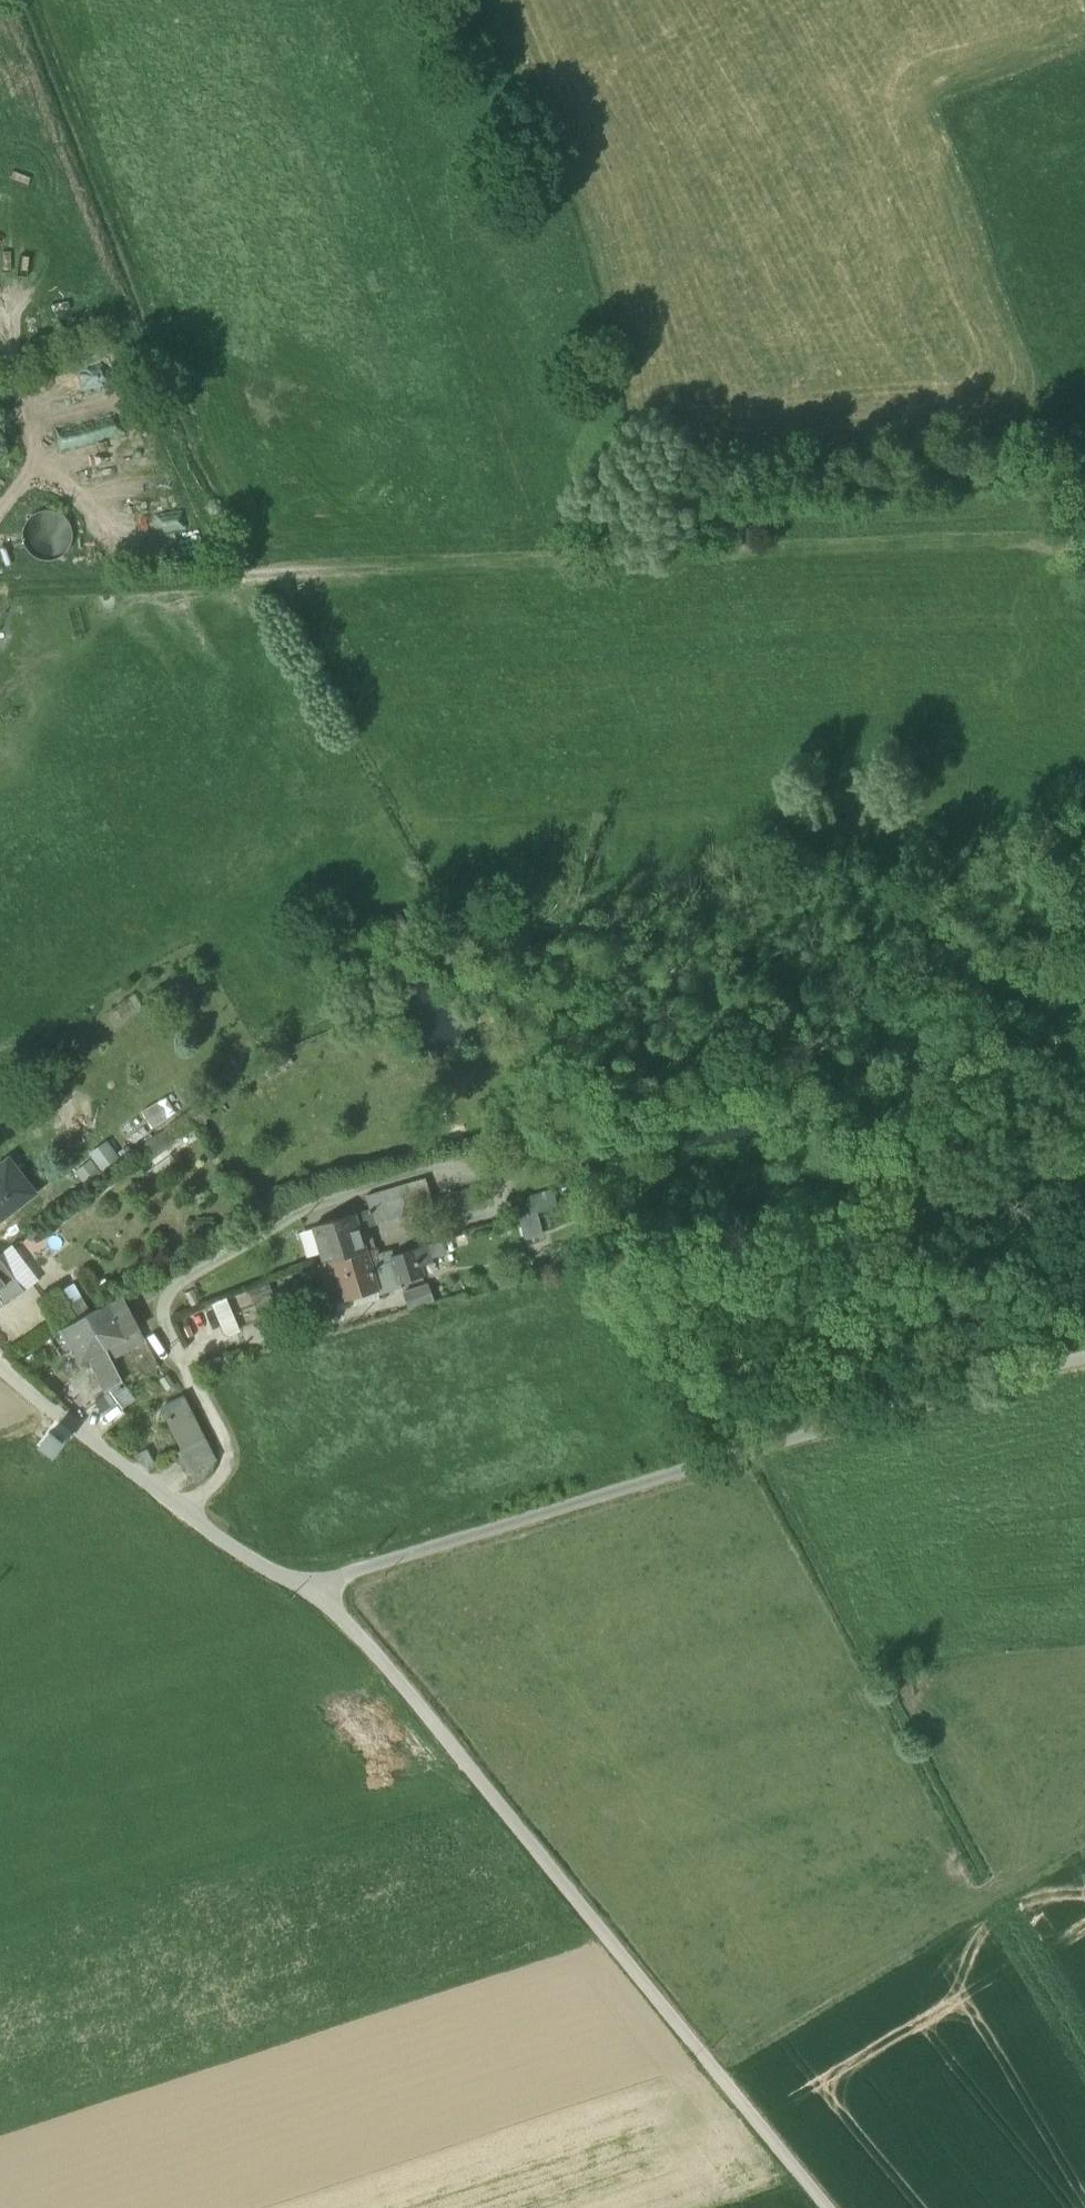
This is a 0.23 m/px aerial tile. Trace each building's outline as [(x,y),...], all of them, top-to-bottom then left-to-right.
[(63,394),(90,386),(88,377),(60,384),(63,394)] [(23,529),(22,539),(26,549),(33,556),(42,560),(53,560),(62,557),(69,550),(73,540),(73,530),(70,521),(63,514),(53,510),(43,509),(34,513),(27,520),(23,529)] [(166,1098),(142,1111),(152,1129),(176,1115),(166,1098)] [(133,1154),(141,1168),(167,1147),(194,1128),(185,1115),(133,1154)] [(107,1141),(89,1154),(102,1173),(120,1160),(107,1141)] [(0,1167),(0,1220),(35,1194),(9,1160),(0,1167)] [(91,1160),(75,1173),(86,1187),(102,1174),(91,1160)] [(360,1230),(434,1208),(432,1202),(425,1179),(366,1196),(370,1210),(355,1214),(360,1230)] [(475,1188),(432,1202),(434,1208),(437,1219),(480,1204),(475,1188)] [(525,1197),(529,1214),(538,1212),(558,1206),(553,1189),(525,1197)] [(529,1214),(519,1217),(526,1240),(544,1235),(538,1212),(529,1214)] [(314,1227),(325,1263),(366,1251),(366,1250),(360,1230),(355,1214),(314,1227)] [(376,1247),(366,1250),(366,1251),(325,1263),(323,1264),(333,1300),(334,1300),(377,1288),(378,1295),(379,1295),(402,1288),(401,1284),(423,1277),(418,1262),(431,1258),(431,1257),(443,1253),(440,1242),(394,1255),(392,1251),(378,1254),(376,1247)] [(0,1255),(0,1259),(24,1292),(40,1281),(13,1246),(0,1255)] [(3,1304),(24,1292),(0,1259),(0,1306),(3,1304)] [(75,1283),(60,1291),(78,1320),(78,1321),(91,1314),(75,1283)] [(404,1293),(409,1308),(433,1300),(428,1285),(404,1293)] [(381,1300),(379,1295),(378,1295),(377,1288),(334,1300),(337,1311),(381,1300)] [(42,1299),(60,1330),(78,1320),(60,1291),(59,1289),(42,1299)] [(106,1393),(109,1391),(119,1385),(123,1382),(111,1360),(145,1341),(139,1330),(122,1297),(91,1314),(78,1321),(78,1320),(60,1330),(60,1331),(72,1349),(80,1362),(88,1358),(106,1393)] [(228,1298),(212,1304),(225,1337),(241,1330),(228,1298)] [(62,1356),(72,1349),(60,1331),(50,1337),(62,1356)] [(67,1385),(54,1372),(44,1382),(57,1395),(67,1385)] [(122,1389),(119,1385),(109,1391),(122,1409),(134,1400),(125,1389),(124,1390),(122,1389)] [(165,1405),(187,1448),(205,1440),(183,1396),(165,1405)] [(116,1404),(100,1414),(107,1425),(123,1415),(116,1404)] [(38,1445),(54,1457),(65,1442),(49,1430),(38,1445)] [(179,1452),(191,1473),(215,1461),(205,1440),(187,1448),(179,1452)]
